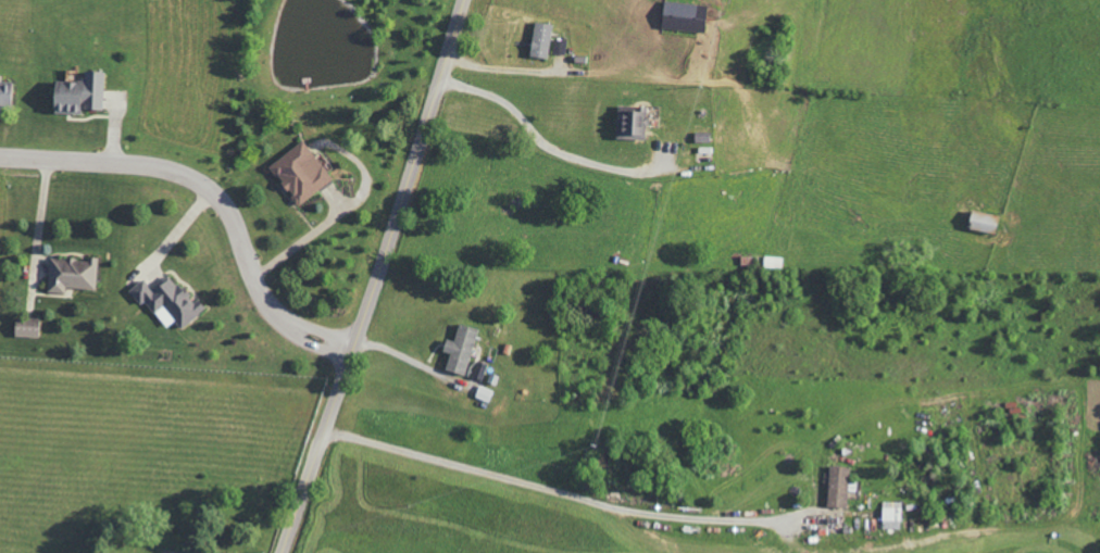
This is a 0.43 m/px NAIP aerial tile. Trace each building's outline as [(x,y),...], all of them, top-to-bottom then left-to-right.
[(702,32),(706,5),(666,0),(662,0),(659,26),(702,32)] [(528,56),(546,58),(550,23),(532,21),(528,56)] [(564,54),(565,41),(553,40),(552,53),(564,54)] [(102,71),(82,71),(81,81),(50,80),(49,113),(78,114),(79,109),(102,109),(102,71)] [(11,104),(12,83),(0,82),(0,104),(11,104)] [(646,107),(616,106),(615,138),(645,139),(646,107)] [(332,179),(301,140),(267,167),(298,206),(332,179)] [(998,216),(970,209),(966,227),(993,234),(998,216)] [(48,257),(46,292),(64,293),(64,287),(94,289),(96,257),(85,257),(85,259),(48,257)] [(127,289),(137,303),(143,299),(164,328),(174,321),(179,328),(205,309),(197,299),(191,303),(171,274),(150,289),(142,278),(127,289)] [(12,337),(38,337),(39,318),(13,317),(12,337)] [(476,329),(458,323),(453,341),(444,338),(441,351),(448,353),(443,370),(463,376),(476,329)] [(847,507),(848,466),(827,466),(826,507),(847,507)] [(901,502),(882,501),(881,528),(900,529),(901,502)]
